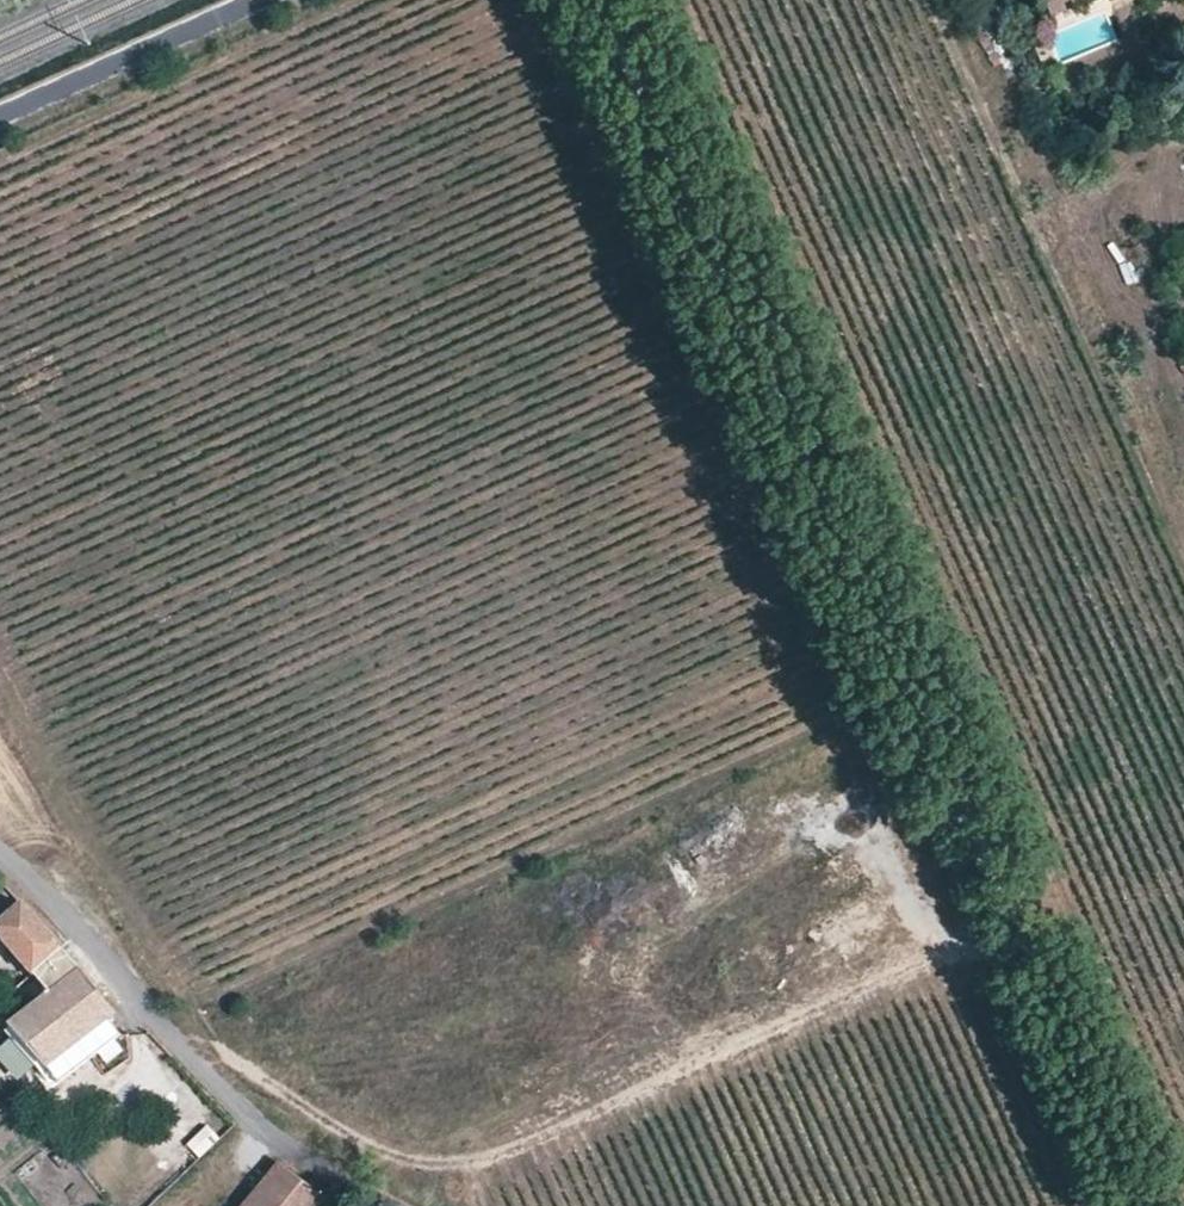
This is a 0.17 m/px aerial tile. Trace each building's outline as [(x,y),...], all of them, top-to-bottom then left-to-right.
[(55,1078),(119,1029),(105,1011),(110,1006),(85,973),(45,929),(20,902),(0,921),(0,933),(1,935),(18,954),(34,973),(51,994),(34,1007),(27,1013),(13,1026),(23,1038),(55,1078)] [(208,1126),(189,1144),(200,1156),(219,1139),(208,1126)] [(269,1177),(246,1205),(319,1205),(326,1198),(282,1162),(269,1177)] [(326,1198),(323,1205),(347,1205),(349,1204),(329,1195),(326,1198)]
